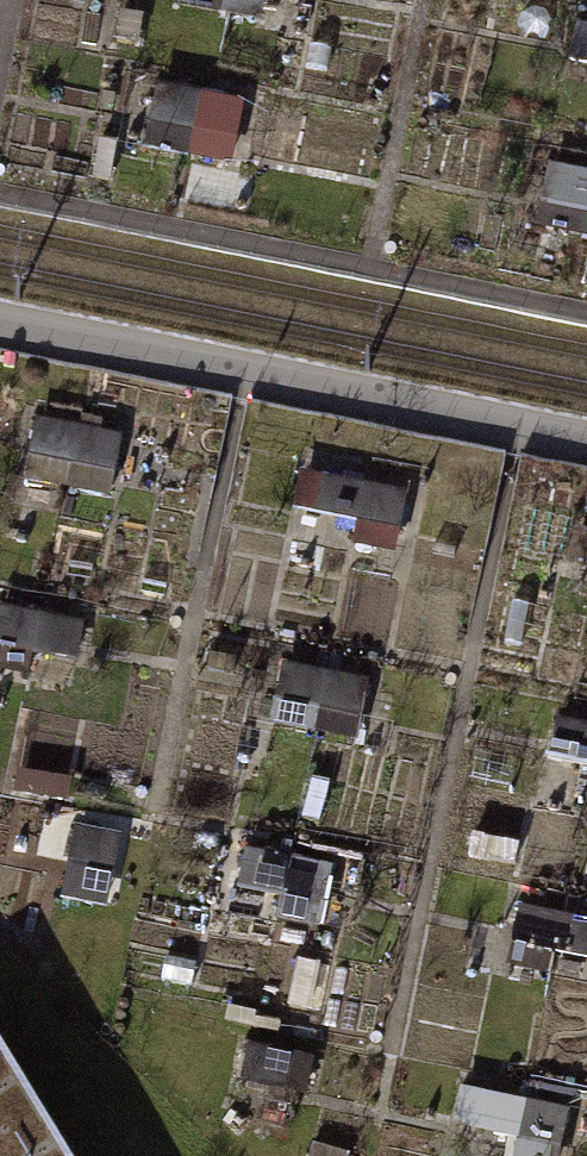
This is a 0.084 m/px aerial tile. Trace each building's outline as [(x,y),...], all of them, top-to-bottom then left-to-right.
[(267,18),(271,0),(196,0),(267,18)] [(239,146),(246,98),(175,87),(168,136),(239,146)] [(586,225),(586,169),(566,167),(561,222),(586,225)] [(30,467),(115,489),(130,434),(44,412),(30,467)] [(311,468),(303,527),(404,541),(413,483),(311,468)] [(83,670),(85,611),(0,609),(0,668),(83,670)] [(281,723),(369,727),(372,669),(284,665),(281,723)] [(328,921),(340,863),(253,846),(241,904),(328,921)] [(535,904),(530,944),(586,952),(586,911),(535,904)] [(0,1064),(0,1155),(55,1155),(0,1064)] [(516,1155),(566,1155),(572,1098),(464,1088),(461,1124),(518,1129),(516,1155)]
